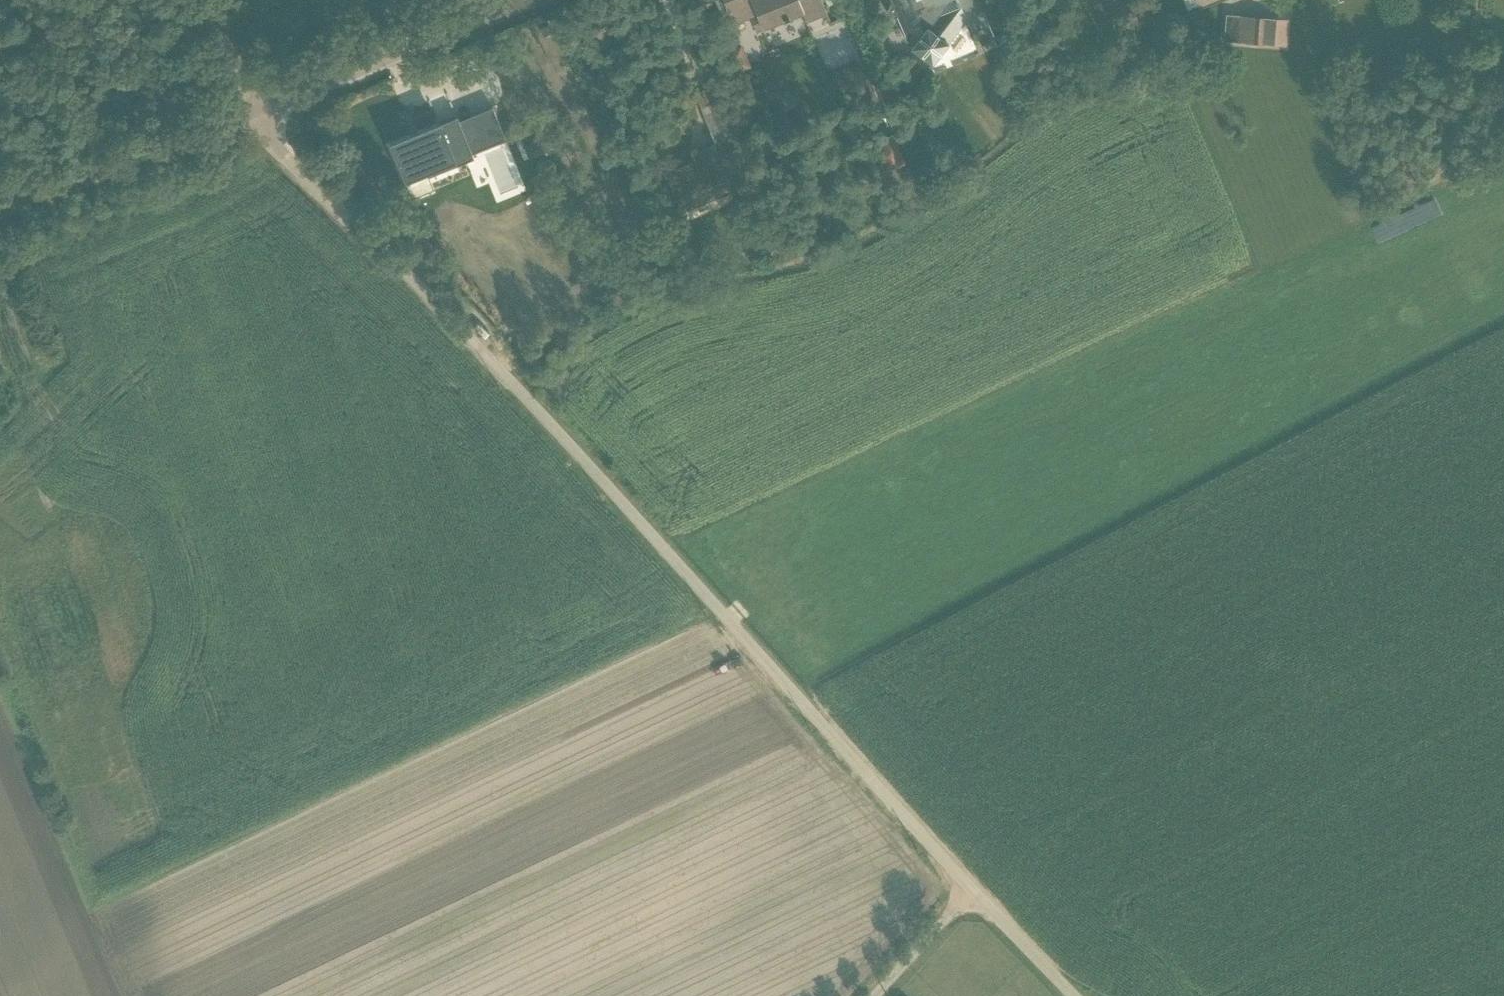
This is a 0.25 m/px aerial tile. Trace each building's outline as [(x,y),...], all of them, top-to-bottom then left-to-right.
[(766,53),(823,33),(809,0),(710,0),(734,43),(766,53)] [(919,58),(991,28),(977,0),(892,0),(919,58)] [(1206,8),(1204,0),(1190,0),(1194,12),(1206,8)] [(1231,31),(1266,41),(1278,0),(1240,0),(1231,31)] [(452,120),(378,145),(396,185),(472,158),(452,120)]
